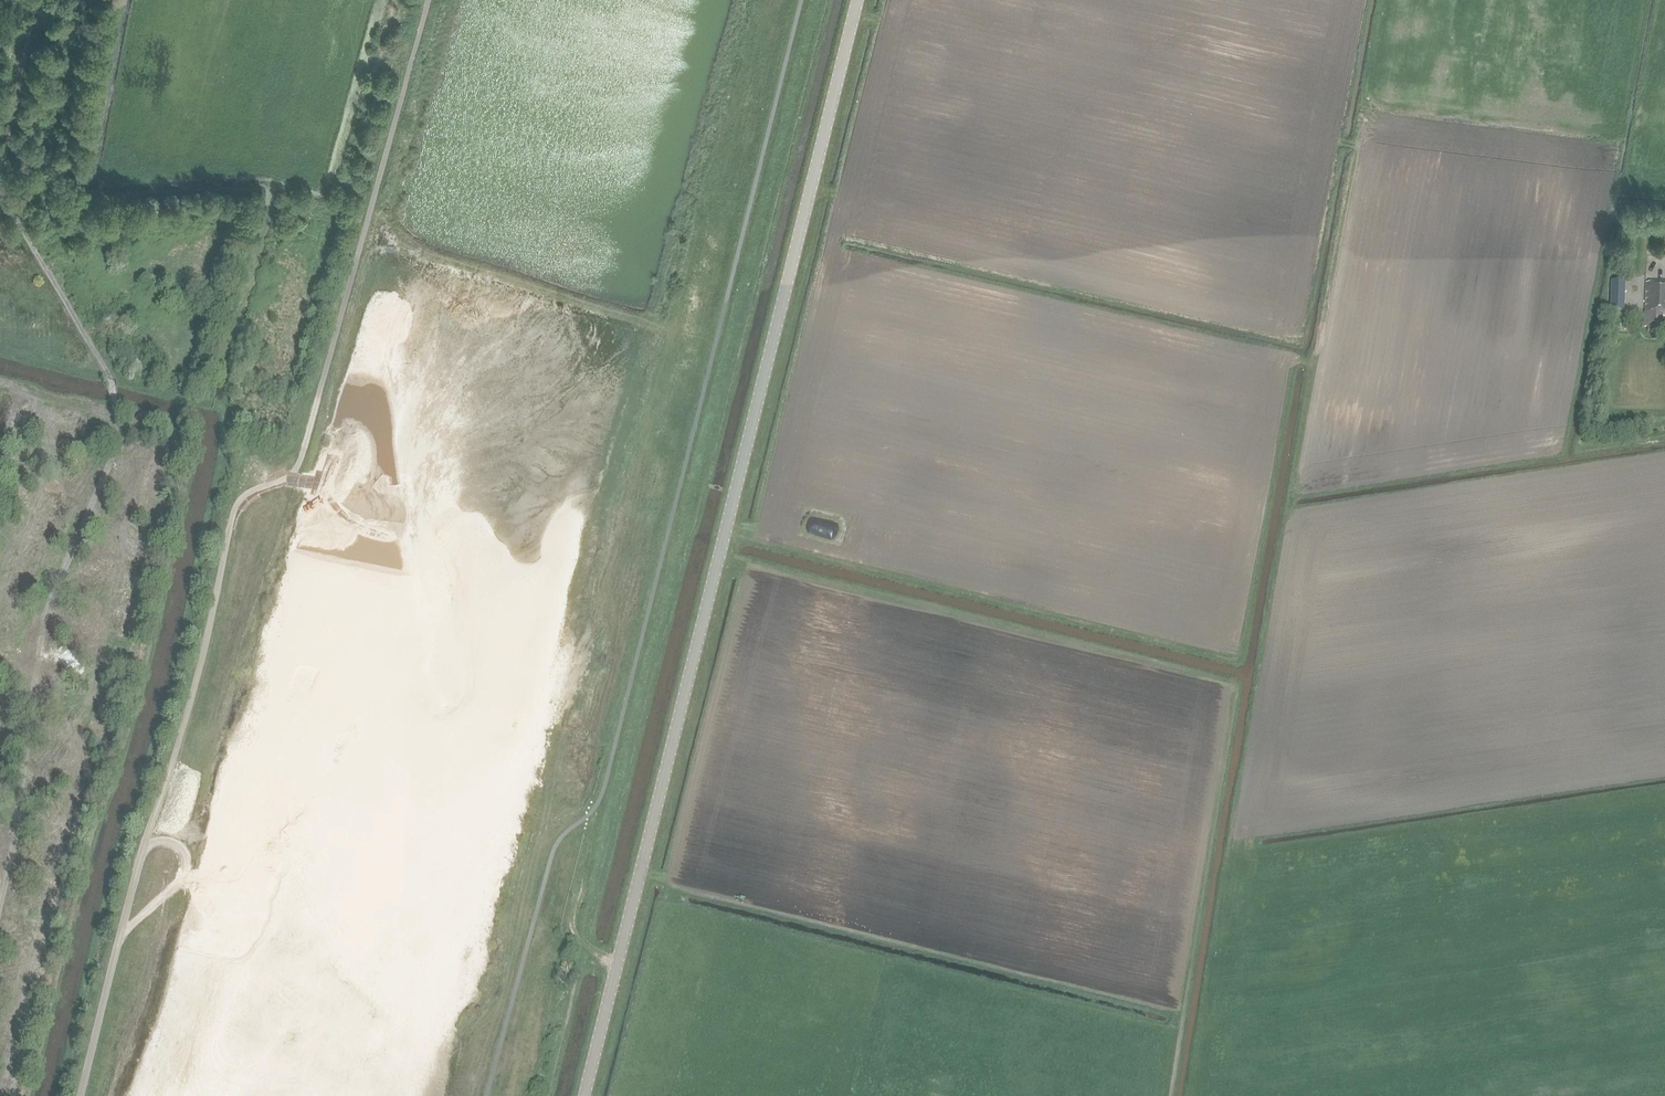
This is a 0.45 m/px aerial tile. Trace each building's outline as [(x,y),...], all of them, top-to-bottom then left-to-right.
[(1614,279),(1613,309),(1627,309),(1628,279),(1614,279)] [(1664,331),(1664,281),(1648,281),(1648,331),(1664,331)] [(830,524),(830,517),(819,517),(820,531),(840,530),(839,524),(830,524)]
